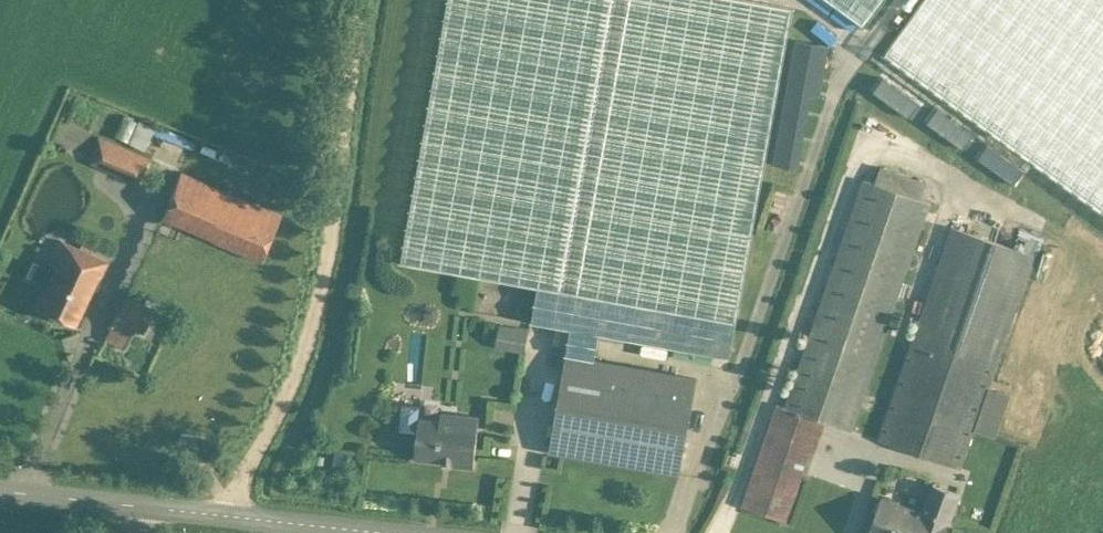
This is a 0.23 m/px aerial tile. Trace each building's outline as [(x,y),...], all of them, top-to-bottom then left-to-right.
[(401,263),(538,287),(532,321),(571,328),(549,451),(679,474),(697,377),(595,359),(600,334),(730,357),(793,9),(744,0),(448,0),(401,263)] [(865,27),(884,0),(828,0),(865,27)] [(886,52),(1102,209),(1102,0),(924,0),(886,52)] [(104,137),(136,144),(141,121),(109,114),(104,137)] [(143,159),(95,140),(87,160),(135,179),(143,159)] [(272,214),(180,177),(165,215),(256,252),(272,214)] [(825,418),(844,425),(920,207),(865,188),(790,404),(780,401),(745,500),(823,527),(835,490),(804,480),(825,418)] [(956,229),(888,432),(960,455),(1027,253),(956,229)] [(35,310),(79,329),(112,257),(68,238),(35,310)] [(129,290),(103,337),(120,346),(146,299),(129,290)] [(420,458),(482,462),(485,417),(423,413),(420,458)] [(969,493),(936,482),(927,509),(888,495),(874,532),(955,532),(969,493)]
